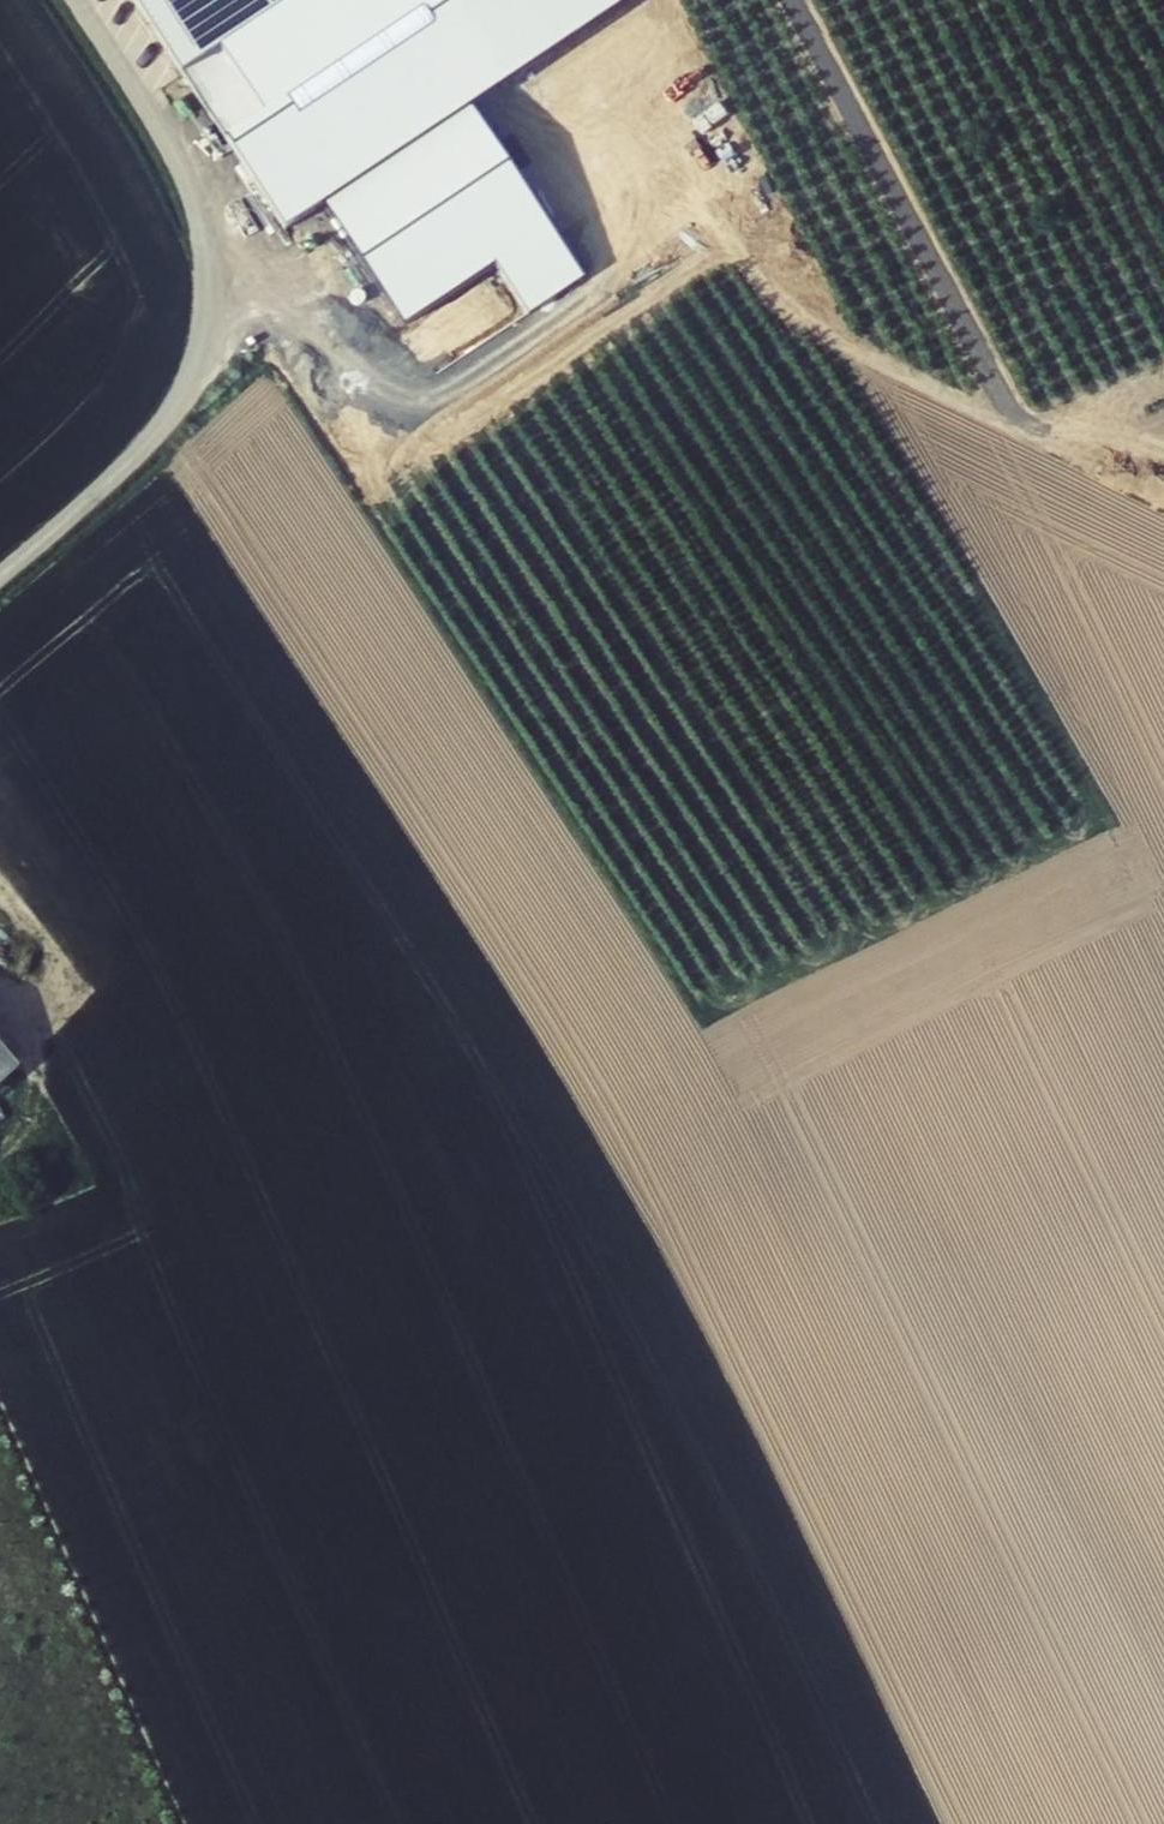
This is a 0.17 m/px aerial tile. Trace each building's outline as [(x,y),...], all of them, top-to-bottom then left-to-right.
[(26,1074),(0,1044),(0,1097),(26,1074)]
